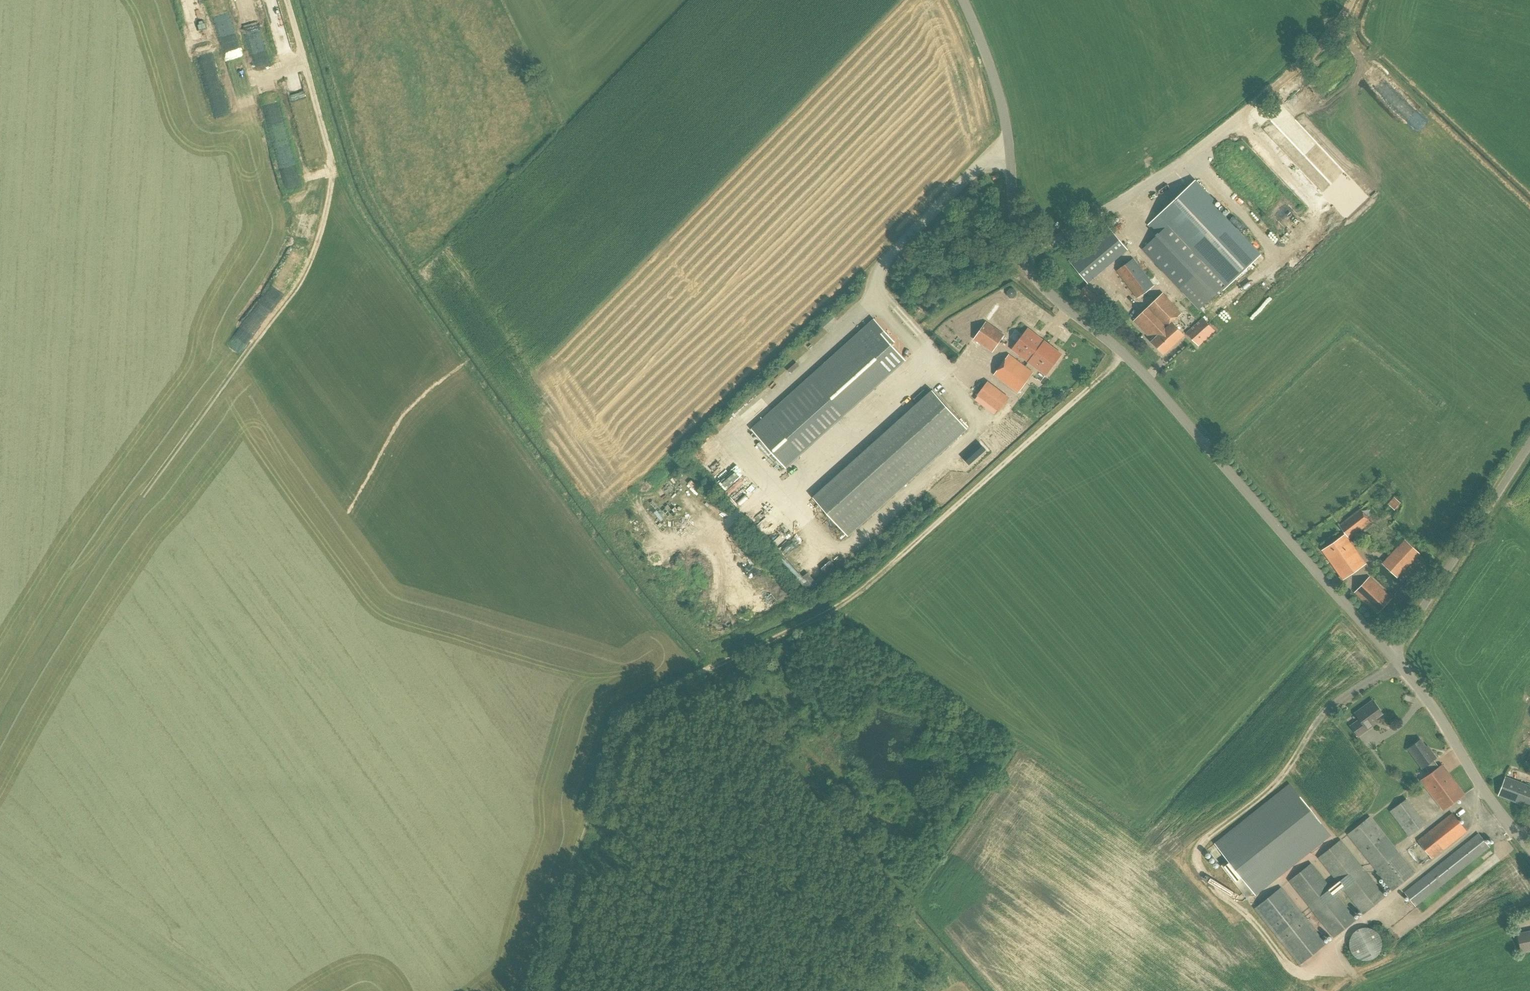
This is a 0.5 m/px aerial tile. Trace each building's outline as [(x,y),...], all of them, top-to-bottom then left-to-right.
[(222,22),(231,60),(242,58),(234,19),(222,22)] [(1223,290),(1261,253),(1213,202),(1215,200),(1196,180),(1148,225),(1158,234),(1143,249),(1200,308),(1221,288),(1223,290)] [(1111,227),(1070,261),(1089,283),(1123,255),(1120,251),(1126,246),(1111,227)] [(1137,299),(1154,286),(1133,258),(1116,271),(1137,299)] [(275,281),(269,292),(280,297),(286,286),(275,281)] [(1163,354),(1184,335),(1173,322),(1182,313),(1163,292),(1133,321),(1152,341),(1151,341),(1163,354)] [(1092,306),(1099,297),(1094,294),(1087,302),(1092,306)] [(827,325),(837,316),(833,312),(824,321),(827,325)] [(832,331),(841,320),(836,316),(827,328),(832,331)] [(1198,346),(1215,331),(1202,317),(1186,333),(1198,346)] [(786,468),(906,360),(892,344),(895,342),(874,318),(751,429),(786,468)] [(992,352),(1004,334),(986,322),(974,339),(992,352)] [(1046,374),(1062,354),(1028,328),(1012,349),(1046,374)] [(1018,393),(1034,372),(1009,353),(993,375),(1018,393)] [(979,393),(1002,410),(1013,396),(990,379),(979,393)] [(848,536),(967,429),(932,390),(813,497),(848,536)] [(773,461),(770,465),(779,473),(783,469),(773,461)] [(1395,511),(1401,503),(1394,497),(1388,504),(1395,511)] [(1349,539),(1370,522),(1360,509),(1339,525),(1349,539)] [(644,514),(636,521),(639,524),(647,518),(644,514)] [(1343,579),(1365,564),(1344,535),(1323,550),(1343,579)] [(658,555),(669,551),(666,543),(655,547),(658,555)] [(1398,576),(1418,554),(1406,543),(1386,565),(1398,576)] [(1376,614),(1391,598),(1370,577),(1355,593),(1376,614)] [(1358,736),(1374,725),(1371,721),(1382,713),(1373,700),(1355,713),(1360,719),(1351,726),(1358,736)] [(1429,751),(1420,740),(1408,749),(1422,768),(1425,766),(1430,773),(1420,780),(1443,811),(1465,794),(1442,764),(1439,767),(1434,760),(1436,758),(1430,750),(1429,751)] [(1506,776),(1498,796),(1529,808),(1529,786),(1506,776)] [(1290,783),(1215,843),(1256,894),(1331,835),(1290,783)] [(1409,837),(1426,824),(1407,799),(1390,811),(1409,837)] [(1432,859),(1467,831),(1452,813),(1417,840),(1432,859)] [(1392,891),(1415,873),(1370,816),(1347,834),(1392,891)] [(1416,907),(1490,847),(1478,833),(1404,892),(1416,907)] [(1363,914),(1386,896),(1341,839),(1318,858),(1363,914)] [(1334,938),(1357,920),(1311,863),(1289,881),(1334,938)] [(1299,964),(1326,943),(1281,887),(1254,908),(1299,964)] [(1366,960),(1368,960),(1371,959),(1373,959),(1375,958),(1376,957),(1378,956),(1378,954),(1379,953),(1381,950),(1382,948),(1382,946),(1382,945),(1382,943),(1382,941),(1382,939),(1381,938),(1380,936),(1379,934),(1378,932),(1376,931),(1375,930),(1373,929),(1370,928),(1368,928),(1365,927),(1363,928),(1360,929),(1357,930),(1355,931),(1354,932),(1353,933),(1352,935),(1351,937),(1350,939),(1349,942),(1349,946),(1350,948),(1350,949),(1351,951),(1351,952),(1352,954),(1353,955),(1354,956),(1357,958),(1358,958),(1361,959),(1363,960),(1366,960)] [(1521,953),(1529,951),(1529,932),(1517,935),(1521,953)]
